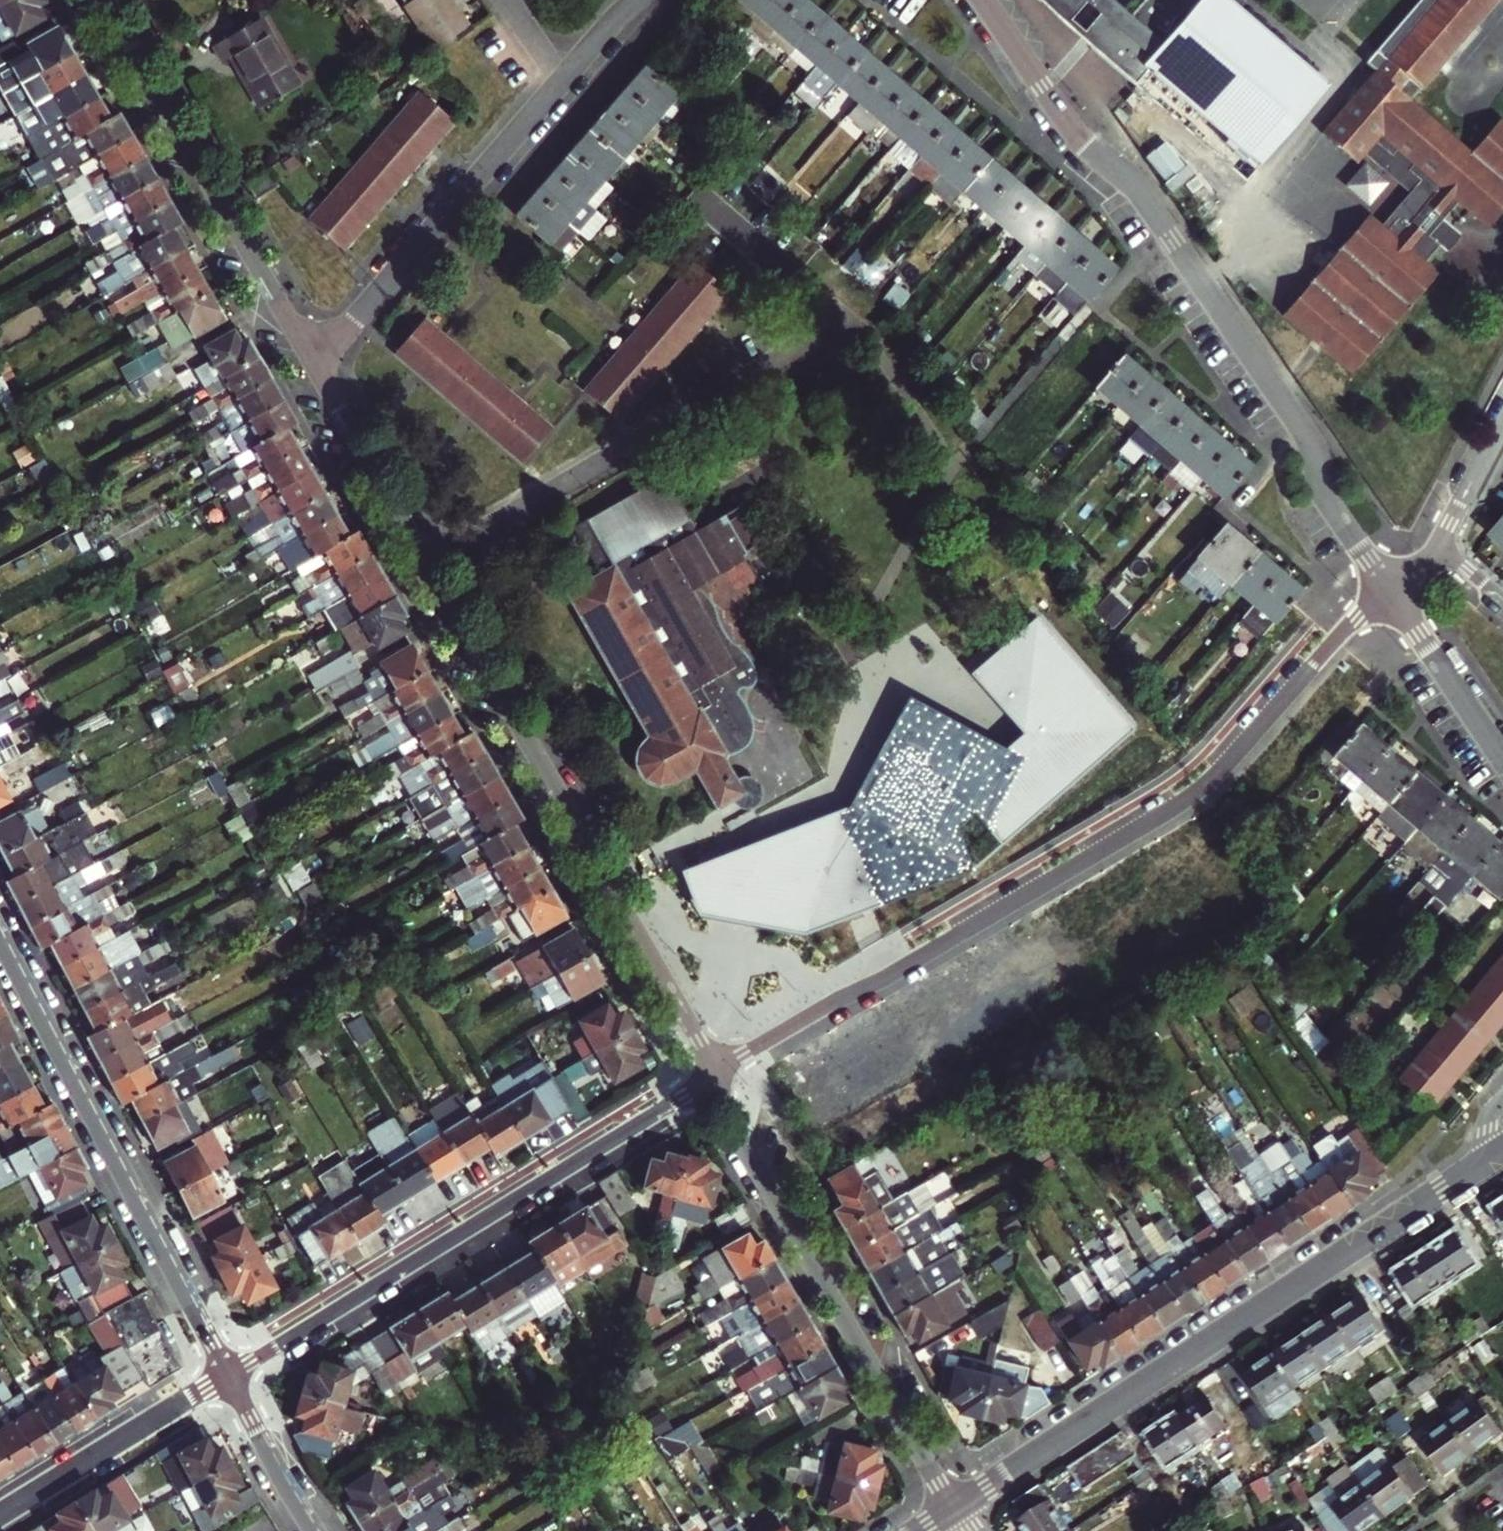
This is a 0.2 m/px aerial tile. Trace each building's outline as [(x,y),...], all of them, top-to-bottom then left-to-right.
[(42,0),(2,0),(0,1),(0,28),(6,38),(41,18),(35,6),(43,2),(42,0)] [(436,54),(470,30),(450,0),(411,0),(404,5),(436,54)] [(741,0),(728,0),(725,4),(745,21),(753,11),(741,0)] [(753,11),(763,0),(741,0),(753,11)] [(775,29),(800,0),(763,0),(753,11),(775,29)] [(795,47),(821,18),(800,0),(775,29),(767,38),(788,55),(795,47)] [(1258,166),(1327,86),(1227,0),(1143,0),(1131,15),(1113,0),(1046,0),(1069,20),(1085,2),(1110,23),(1089,48),(1134,87),(1147,71),(1258,166)] [(1395,201),(1375,224),(1363,213),(1276,312),(1345,373),(1432,274),(1419,263),(1434,245),(1424,237),(1440,219),(1453,203),(1471,218),(1478,211),(1489,221),(1502,205),(1502,124),(1497,119),(1468,153),(1408,101),(1497,0),(1416,0),(1363,62),(1372,70),(1319,132),(1353,161),(1360,153),(1370,141),(1386,155),(1392,148),(1409,162),(1402,169),(1426,190),(1407,211),(1395,201)] [(260,18),(213,44),(222,61),(230,57),(259,108),(298,86),(260,18)] [(816,65),(841,36),(821,18),(795,47),(816,65)] [(11,41),(0,47),(0,77),(2,80),(0,81),(0,93),(19,82),(72,53),(57,27),(26,44),(27,47),(17,53),(11,41)] [(816,65),(838,83),(863,54),(841,36),(816,65)] [(816,65),(795,47),(788,55),(809,73),(816,65)] [(32,105),(85,75),(72,53),(19,82),(25,94),(0,108),(0,109),(6,120),(32,105)] [(858,101),(883,72),(863,54),(838,83),(858,101)] [(816,65),(809,73),(830,92),(838,83),(816,65)] [(645,69),(626,91),(654,116),(660,109),(674,94),(645,69)] [(849,112),(869,130),(904,90),(883,72),(858,101),(849,112)] [(85,75),(32,105),(44,127),(97,97),(85,75)] [(869,130),(891,148),(925,109),(904,90),(869,130)] [(607,112),(636,137),(646,145),(663,124),(654,116),(626,91),(607,112)] [(397,118),(374,144),(353,169),(331,194),(309,220),(342,249),(364,223),(386,198),(408,172),(430,146),(452,121),(419,93),(397,118)] [(30,163),(38,159),(110,118),(97,97),(44,127),(36,132),(18,142),(17,142),(30,163)] [(660,109),(654,116),(663,124),(670,117),(660,109)] [(921,156),(946,127),(925,109),(891,148),(912,167),(921,156)] [(607,112),(589,133),(618,158),(636,137),(607,112)] [(110,118),(38,159),(51,180),(78,164),(131,134),(119,113),(110,118)] [(18,142),(36,132),(29,121),(12,130),(18,142)] [(921,156),(941,174),(967,144),(946,127),(921,156)] [(618,158),(589,133),(571,154),(600,179),(618,158)] [(65,201),(105,178),(143,156),(131,134),(78,164),(85,177),(60,191),(65,201)] [(1370,141),(1360,153),(1404,191),(1395,201),(1407,211),(1426,190),(1402,169),(1409,162),(1392,148),(1386,155),(1370,141)] [(962,192),(987,162),(967,144),(941,174),(932,184),(953,202),(962,192)] [(582,199),(600,179),(571,154),(553,174),(582,199)] [(143,156),(105,178),(111,188),(96,196),(98,198),(73,212),(78,222),(103,208),(156,178),(143,156)] [(941,174),(921,156),(912,167),(932,184),(941,174)] [(1009,181),(987,162),(962,192),(984,210),(1009,181)] [(1363,205),(1383,182),(1360,163),(1341,185),(1363,205)] [(760,193),(771,202),(789,182),(777,172),(760,193)] [(582,199),(553,174),(535,195),(564,220),(582,199)] [(109,220),(115,231),(168,200),(156,178),(103,208),(109,220)] [(1004,227),(1029,198),(1009,181),(984,210),(1004,227)] [(790,222),(800,210),(809,199),(791,185),(773,207),(790,222)] [(952,203),(974,221),(984,210),(962,192),(953,202),(952,203)] [(545,241),(564,220),(535,195),(516,216),(545,241)] [(1013,259),(1014,257),(1050,216),(1029,198),(1004,227),(994,239),(992,240),(1013,259)] [(564,220),(580,234),(598,213),(582,199),(564,220)] [(115,231),(128,253),(172,228),(181,223),(168,200),(115,231)] [(803,213),(800,210),(790,222),(803,233),(816,216),(807,208),(803,213)] [(1004,227),(984,210),(974,221),(994,239),(1004,227)] [(1478,211),(1471,218),(1483,229),(1489,221),(1478,211)] [(1045,264),(1071,235),(1050,216),(1014,257),(1036,275),(1045,264)] [(1424,237),(1434,245),(1438,249),(1442,250),(1445,250),(1448,248),(1452,244),(1454,240),(1455,236),(1455,232),(1440,219),(1424,237)] [(106,236),(115,231),(109,220),(100,225),(106,236)] [(85,234),(91,245),(106,236),(100,225),(85,234)] [(184,248),(172,228),(128,253),(120,257),(132,278),(184,248)] [(1045,264),(1066,281),(1092,253),(1071,235),(1045,264)] [(98,255),(104,266),(118,259),(112,248),(98,255)] [(132,278),(123,283),(131,299),(124,303),(128,310),(144,301),(196,270),(184,248),(132,278)] [(1088,300),(1113,271),(1092,253),(1066,281),(1088,300)] [(703,320),(727,292),(694,264),(671,291),(650,316),(629,341),(607,367),(584,394),(617,421),(639,395),(661,369),(682,345),(703,320)] [(146,328),(156,322),(209,292),(196,270),(144,301),(150,311),(126,325),(132,336),(146,328)] [(1043,281),(1036,275),(1025,288),(1032,294),(1043,281)] [(877,290),(885,281),(877,276),(870,284),(870,285),(877,291),(877,290)] [(1066,281),(1057,292),(1078,311),(1084,304),(1088,300),(1066,281)] [(209,292),(156,322),(165,338),(173,334),(177,342),(192,334),(193,337),(224,319),(209,292)] [(511,452),(525,463),(553,430),(525,407),(499,385),(474,363),(449,342),(423,320),(395,353),(409,366),(434,387),(461,409),(484,430),(511,452)] [(152,338),(146,328),(132,336),(138,346),(152,338)] [(1098,387),(1123,358),(1089,329),(1064,358),(1098,387)] [(194,370),(204,388),(258,358),(248,340),(239,345),(232,333),(206,347),(213,360),(194,370)] [(140,374),(163,361),(155,347),(125,364),(133,378),(140,374)] [(258,358),(204,388),(211,399),(201,405),(187,413),(193,423),(216,410),(271,380),(258,358)] [(1098,387),(1119,405),(1144,376),(1123,358),(1098,387)] [(163,361),(140,374),(149,390),(175,376),(166,360),(163,361)] [(125,364),(119,367),(127,381),(133,378),(125,364)] [(4,381),(14,375),(9,365),(0,370),(0,374),(1,376),(4,381)] [(0,376),(0,406),(12,427),(25,420),(15,402),(4,381),(1,376),(0,376)] [(1140,423),(1164,394),(1144,376),(1119,405),(1140,423)] [(271,380),(216,410),(223,420),(213,426),(214,427),(200,435),(205,445),(229,431),(283,401),(271,380)] [(174,391),(180,402),(194,393),(189,383),(174,391)] [(194,393),(201,405),(211,399),(204,388),(194,393)] [(1153,450),(1161,441),(1186,413),(1164,394),(1140,423),(1132,432),(1153,450)] [(283,401),(229,431),(235,441),(226,447),(226,448),(211,456),(217,466),(233,457),(286,427),(295,423),(283,401)] [(1186,413),(1161,441),(1182,458),(1206,430),(1186,413)] [(286,427),(233,457),(239,469),(214,483),(220,494),(263,470),(299,449),(286,427)] [(1183,499),(1195,485),(1227,448),(1206,430),(1182,458),(1173,467),(1162,481),(1183,499)] [(1161,441),(1153,450),(1173,467),(1182,458),(1161,441)] [(1227,448),(1195,485),(1205,494),(1213,486),(1224,495),(1248,467),(1227,448)] [(299,449),(263,470),(268,480),(251,489),(258,501),(311,471),(299,449)] [(45,457),(33,463),(42,481),(55,474),(53,472),(45,457)] [(246,537),(271,523),(324,493),(311,471),(258,501),(263,510),(254,515),(256,518),(240,527),(246,537)] [(1037,480),(1028,471),(1020,480),(1029,489),(1037,480)] [(585,521),(571,528),(599,577),(566,596),(649,739),(642,744),(636,755),(635,763),(637,771),(640,777),(647,782),(654,785),(663,786),(671,784),(697,769),(708,789),(706,791),(717,809),(742,794),(721,757),(725,755),(701,713),(710,707),(700,690),(737,669),(695,595),(717,583),(715,579),(723,575),(725,578),(748,564),(746,562),(750,559),(748,554),(761,546),(745,518),(757,510),(753,503),(698,534),(665,477),(586,523),(585,521)] [(324,493),(271,523),(278,534),(253,548),(258,558),(283,544),(336,514),(324,493)] [(233,516),(250,506),(243,494),(226,504),(233,516)] [(336,514),(283,544),(288,554),(269,565),(276,577),(296,566),(304,561),(348,536),(336,514)] [(1502,543),(1502,523),(1493,535),(1502,543)] [(1233,584),(1258,555),(1225,527),(1200,555),(1233,584)] [(348,536),(304,561),(310,572),(302,576),(291,582),(298,593),(312,585),(369,552),(357,531),(348,536)] [(1114,570),(1119,574),(1135,555),(1136,554),(1131,549),(1114,570)] [(309,616),(325,606),(381,574),(369,552),(312,585),(319,598),(303,607),(309,616)] [(1119,574),(1133,584),(1148,565),(1135,555),(1119,574)] [(1245,613),(1254,602),(1279,573),(1258,555),(1233,584),(1224,595),(1245,613)] [(296,566),(302,576),(310,572),(304,561),(296,566)] [(1279,573),(1254,602),(1264,611),(1275,620),(1300,591),(1279,573)] [(381,574),(325,606),(331,618),(335,615),(341,626),(394,596),(381,574)] [(1193,586),(1181,576),(1159,602),(1171,612),(1193,586)] [(1113,591),(1097,607),(1115,625),(1131,609),(1113,591)] [(394,596),(341,626),(353,648),(306,674),(315,690),(358,666),(352,655),(374,643),(376,647),(403,632),(397,621),(405,616),(394,596)] [(1254,602),(1245,613),(1255,622),(1264,611),(1254,602)] [(327,620),(333,631),(341,626),(335,615),(331,618),(327,620)] [(314,627),(320,638),(333,631),(327,620),(314,627)] [(1130,726),(1035,620),(970,674),(1023,736),(994,758),(970,748),(914,794),(851,817),(762,854),(736,887),(796,933),(970,865),(957,830),(973,816),(998,843),(1130,726)] [(333,631),(320,638),(304,648),(309,657),(314,658),(340,643),(333,631)] [(373,701),(426,671),(411,644),(379,662),(381,666),(369,673),(376,686),(338,707),(344,717),(373,701)] [(1169,659),(1153,678),(1163,687),(1180,668),(1169,659)] [(5,667),(0,670),(0,678),(9,674),(5,667)] [(337,695),(364,680),(358,668),(330,683),(337,695)] [(362,736),(385,723),(438,693),(426,671),(373,701),(380,713),(356,726),(362,736)] [(0,678),(0,694),(15,686),(9,674),(0,678)] [(438,693),(385,723),(391,734),(364,749),(370,759),(397,744),(450,713),(438,693)] [(22,710),(16,698),(0,706),(0,723),(22,710)] [(383,782),(408,768),(463,736),(450,713),(397,744),(403,755),(377,770),(383,782)] [(1361,780),(1386,750),(1349,719),(1318,756),(1327,763),(1333,756),(1361,780)] [(405,800),(431,785),(484,754),(471,731),(463,736),(408,768),(414,778),(398,787),(405,800)] [(16,756),(18,754),(6,732),(0,735),(0,764),(16,756)] [(44,740),(28,749),(34,761),(50,752),(44,740)] [(15,767),(17,770),(34,761),(28,749),(16,756),(0,764),(0,776),(15,767)] [(1379,812),(1388,802),(1413,773),(1386,750),(1361,780),(1352,790),(1379,812)] [(414,808),(420,819),(496,776),(484,754),(431,785),(437,795),(414,808)] [(39,790),(65,777),(76,771),(70,759),(32,778),(39,790)] [(213,771),(206,775),(218,797),(228,792),(226,788),(224,785),(216,770),(213,771)] [(1388,802),(1416,826),(1441,797),(1413,773),(1388,802)] [(433,842),(456,829),(509,799),(496,776),(420,819),(433,842)] [(239,781),(226,788),(228,792),(237,807),(249,800),(239,781)] [(0,783),(0,804),(9,799),(0,783)] [(1416,826),(1444,851),(1470,822),(1441,797),(1416,826)] [(462,840),(469,850),(513,825),(522,821),(509,799),(456,829),(462,840)] [(58,811),(64,821),(82,812),(76,801),(58,811)] [(2,854),(47,830),(36,808),(22,815),(20,811),(0,821),(0,851),(2,854)] [(64,821),(47,830),(2,854),(13,876),(95,833),(84,811),(82,812),(64,821)] [(1497,845),(1470,822),(1444,851),(1418,881),(1434,896),(1421,910),(1432,920),(1472,874),(1497,845)] [(466,863),(473,877),(489,868),(526,847),(513,825),(469,850),(461,855),(466,863)] [(4,881),(15,903),(80,869),(75,859),(83,855),(111,840),(105,828),(95,833),(13,876),(4,881)] [(1317,831),(1309,842),(1316,848),(1325,837),(1317,831)] [(455,844),(461,855),(469,850),(462,840),(455,844)] [(455,844),(439,853),(445,863),(461,855),(455,844)] [(1501,899),(1502,896),(1502,850),(1497,845),(1472,874),(1501,899)] [(478,885),(485,898),(538,869),(526,847),(489,868),(493,876),(478,885)] [(80,869),(15,903),(27,925),(83,896),(78,886),(123,862),(116,850),(88,865),(80,869)] [(88,865),(83,855),(75,859),(80,869),(88,865)] [(459,871),(465,881),(473,877),(466,863),(457,868),(459,871)] [(473,877),(478,885),(493,876),(489,868),(473,877)] [(474,933),(488,925),(506,915),(550,890),(538,869),(485,898),(492,910),(468,923),(474,933)] [(443,879),(449,890),(465,881),(459,871),(443,879)] [(276,878),(264,885),(276,907),(288,901),(285,895),(276,878)] [(83,896),(27,925),(39,948),(48,943),(102,914),(96,902),(111,894),(106,884),(83,896)] [(309,886),(298,892),(306,906),(317,901),(309,886)] [(550,890),(506,915),(521,941),(565,916),(550,890)] [(456,901),(462,911),(476,903),(470,893),(456,901)] [(59,965),(114,936),(108,924),(132,911),(127,901),(102,914),(48,943),(59,965)] [(144,935),(138,923),(122,932),(128,943),(129,944),(144,935)] [(488,925),(474,933),(465,938),(471,950),(495,937),(488,925)] [(532,987),(588,956),(573,930),(529,954),(517,961),(532,987)] [(122,932),(114,936),(120,947),(128,943),(122,932)] [(59,965),(71,987),(126,958),(120,947),(114,936),(59,965)] [(71,987),(83,1009),(137,980),(146,976),(135,953),(126,958),(71,987)] [(1485,977),(1502,992),(1502,955),(1485,977)] [(555,1009),(603,982),(588,956),(532,987),(526,990),(533,1001),(547,994),(555,1009)] [(146,976),(151,986),(167,977),(162,967),(146,976)] [(422,973),(408,974),(409,982),(422,981),(422,973)] [(143,991),(151,986),(146,976),(137,980),(143,991)] [(1464,1002),(1495,1028),(1502,1019),(1502,992),(1485,977),(1464,1002)] [(137,980),(83,1009),(94,1032),(149,1003),(143,991),(137,980)] [(379,998),(393,990),(387,981),(373,989),(379,998)] [(351,1014),(365,1006),(359,997),(345,1004),(348,1009),(351,1014)] [(85,1037),(97,1058),(170,1020),(158,998),(149,1003),(94,1032),(85,1037)] [(1464,1002),(1442,1028),(1474,1054),(1495,1028),(1464,1002)] [(586,1051),(589,1055),(631,1031),(621,1013),(612,1018),(605,1006),(577,1021),(592,1048),(586,1051)] [(351,1014),(348,1009),(334,1017),(337,1023),(351,1014)] [(170,1020),(97,1058),(108,1080),(163,1051),(158,1041),(190,1024),(184,1012),(170,1020)] [(9,1039),(17,1036),(5,1013),(0,1016),(0,1044),(9,1039)] [(322,1036),(317,1026),(305,1033),(309,1039),(310,1042),(322,1036)] [(1452,1079),(1474,1054),(1442,1028),(1421,1053),(1452,1079)] [(631,1031),(589,1055),(591,1060),(598,1056),(613,1083),(640,1068),(633,1055),(642,1051),(631,1031)] [(21,1062),(9,1039),(0,1044),(0,1073),(21,1062)] [(179,1058),(194,1050),(188,1039),(173,1046),(179,1058)] [(310,1042),(309,1039),(298,1046),(310,1068),(322,1061),(310,1042)] [(221,1049),(226,1060),(237,1054),(232,1044),(221,1049)] [(173,1046),(163,1051),(170,1063),(179,1058),(173,1046)] [(141,1120),(179,1101),(196,1092),(190,1079),(226,1060),(221,1049),(175,1073),(129,1098),(141,1120)] [(586,1070),(574,1049),(558,1058),(565,1071),(551,1079),(569,1110),(577,1123),(590,1115),(569,1080),(586,1070)] [(120,1103),(129,1098),(175,1073),(170,1063),(163,1051),(108,1080),(120,1103)] [(1430,1106),(1452,1079),(1421,1053),(1399,1080),(1430,1106)] [(598,1056),(591,1060),(606,1087),(613,1083),(598,1056)] [(32,1084),(21,1062),(0,1073),(0,1101),(32,1084)] [(543,1067),(539,1070),(546,1082),(551,1079),(543,1067)] [(539,1070),(496,1096),(522,1138),(569,1110),(551,1079),(546,1082),(539,1070)] [(219,1080),(204,1088),(210,1098),(224,1090),(219,1080)] [(297,1096),(287,1080),(278,1086),(287,1102),(297,1096)] [(42,1106),(32,1084),(0,1101),(0,1128),(42,1106)] [(427,1108),(434,1120),(461,1164),(488,1147),(462,1104),(454,1091),(427,1108)] [(474,1096),(462,1104),(488,1147),(494,1155),(522,1138),(496,1096),(480,1106),(474,1096)] [(8,1152),(63,1124),(52,1101),(42,1106),(0,1128),(0,1136),(8,1152)] [(179,1101),(141,1120),(155,1148),(186,1131),(174,1108),(180,1105),(179,1101)] [(434,1120),(406,1136),(433,1181),(461,1164),(434,1120)] [(27,1171),(75,1147),(63,1124),(8,1152),(15,1164),(20,1175),(27,1171)] [(1326,1170),(1349,1205),(1367,1193),(1362,1185),(1387,1170),(1368,1143),(1357,1126),(1345,1134),(1356,1151),(1343,1159),(1327,1134),(1310,1145),(1320,1160),(1326,1170)] [(373,1144),(378,1152),(406,1198),(433,1181),(406,1136),(388,1148),(375,1127),(368,1132),(375,1143),(373,1144)] [(1284,1127),(1273,1134),(1289,1159),(1300,1153),(1284,1127)] [(176,1188),(214,1168),(224,1163),(226,1162),(208,1128),(189,1138),(193,1145),(162,1162),(176,1188)] [(1223,1150),(1244,1182),(1285,1247),(1306,1233),(1259,1158),(1256,1155),(1252,1159),(1240,1140),(1223,1150)] [(85,1165),(75,1147),(27,1171),(49,1213),(51,1212),(80,1197),(88,1193),(76,1170),(85,1165)] [(1328,1219),(1349,1205),(1326,1170),(1320,1160),(1313,1165),(1303,1150),(1300,1153),(1289,1159),(1328,1219)] [(1259,1158),(1306,1233),(1328,1219),(1289,1159),(1280,1165),(1271,1151),(1259,1158)] [(350,1169),(353,1174),(379,1214),(406,1198),(378,1152),(350,1169)] [(648,1158),(640,1188),(664,1194),(658,1218),(669,1220),(685,1157),(664,1152),(662,1162),(648,1158)] [(244,1165),(239,1155),(226,1162),(224,1163),(229,1173),(244,1165)] [(853,1165),(852,1163),(825,1179),(840,1205),(831,1209),(841,1227),(892,1199),(868,1155),(853,1165)] [(685,1157),(669,1220),(662,1245),(677,1248),(685,1219),(691,1220),(693,1213),(706,1217),(717,1176),(703,1173),(705,1163),(685,1157)] [(15,1164),(0,1172),(0,1186),(20,1175),(15,1164)] [(1215,1183),(1225,1176),(1218,1166),(1208,1172),(1215,1183)] [(214,1168),(176,1188),(191,1216),(222,1199),(210,1177),(217,1173),(214,1168)] [(635,1205),(614,1171),(596,1182),(617,1216),(635,1205)] [(326,1191),(331,1197),(357,1240),(384,1223),(379,1214),(353,1174),(326,1191)] [(1232,1210),(1264,1261),(1285,1247),(1244,1182),(1233,1189),(1225,1176),(1215,1183),(1232,1210)] [(911,1189),(902,1193),(915,1216),(918,1214),(923,1211),(911,1189)] [(854,1249),(908,1220),(915,1216),(902,1193),(892,1199),(841,1227),(854,1249)] [(1196,1200),(1202,1210),(1213,1203),(1207,1193),(1196,1200)] [(95,1226),(80,1197),(51,1212),(49,1213),(37,1219),(63,1268),(114,1241),(104,1222),(95,1226)] [(357,1240),(331,1197),(315,1207),(312,1202),(286,1219),(315,1266),(357,1240)] [(1120,1197),(1110,1204),(1135,1243),(1145,1236),(1120,1197)] [(598,1199),(556,1225),(583,1269),(625,1243),(598,1199)] [(1202,1210),(1211,1223),(1244,1274),(1264,1261),(1232,1210),(1223,1215),(1215,1202),(1213,1203),(1202,1210)] [(221,1274),(263,1251),(261,1247),(254,1251),(229,1203),(194,1222),(221,1274)] [(1185,1228),(1196,1222),(1184,1203),(1173,1210),(1185,1228)] [(751,1220),(742,1204),(714,1219),(724,1236),(751,1220)] [(930,1236),(918,1214),(915,1216),(908,1220),(921,1241),(930,1236)] [(1169,1250),(1201,1302),(1223,1288),(1190,1236),(1181,1243),(1164,1216),(1151,1223),(1169,1250)] [(854,1249),(866,1271),(921,1241),(908,1220),(854,1249)] [(1185,1228),(1190,1236),(1201,1230),(1196,1222),(1185,1228)] [(1201,1230),(1190,1236),(1223,1288),(1244,1274),(1211,1223),(1201,1230)] [(947,1226),(954,1239),(959,1237),(951,1224),(947,1226)] [(534,1250),(556,1285),(583,1269),(556,1225),(529,1242),(534,1250)] [(921,1241),(866,1271),(878,1292),(932,1263),(928,1253),(954,1239),(947,1226),(930,1236),(921,1241)] [(267,1238),(271,1247),(287,1239),(282,1230),(267,1238)] [(1101,1239),(1136,1293),(1160,1330),(1181,1315),(1148,1263),(1138,1270),(1124,1248),(1125,1247),(1114,1231),(1101,1239)] [(694,1302),(719,1288),(773,1258),(762,1239),(753,1245),(746,1233),(701,1258),(711,1276),(693,1286),(696,1291),(690,1295),(694,1302)] [(1458,1235),(1429,1254),(1448,1284),(1477,1265),(1458,1235)] [(1135,1243),(1148,1263),(1181,1315),(1201,1302),(1169,1250),(1159,1257),(1145,1236),(1135,1243)] [(287,1239),(271,1247),(277,1258),(293,1250),(287,1239)] [(114,1241),(63,1268),(61,1269),(77,1300),(84,1296),(95,1315),(101,1312),(131,1296),(115,1265),(124,1260),(114,1241)] [(959,1248),(932,1263),(878,1292),(891,1316),(935,1292),(946,1286),(940,1275),(966,1261),(959,1248)] [(534,1250),(507,1267),(535,1314),(563,1297),(556,1285),(534,1250)] [(263,1251),(221,1274),(230,1292),(238,1288),(245,1300),(272,1285),(259,1261),(266,1257),(263,1251)] [(1418,1304),(1426,1298),(1443,1288),(1448,1284),(1429,1254),(1399,1274),(1418,1304)] [(704,1325),(731,1311),(785,1280),(773,1258),(719,1288),(725,1299),(698,1315),(704,1325)] [(1089,1265),(1107,1293),(1139,1344),(1160,1330),(1136,1293),(1127,1299),(1101,1258),(1089,1265)] [(479,1284),(508,1331),(535,1314),(507,1267),(479,1284)] [(682,1287),(671,1267),(654,1276),(648,1306),(682,1287)] [(961,1277),(967,1287),(979,1280),(974,1270),(961,1277)] [(1080,1297),(1089,1311),(1118,1357),(1139,1344),(1107,1293),(1099,1298),(1082,1271),(1069,1280),(1080,1297)] [(634,1293),(647,1296),(651,1278),(639,1274),(634,1293)] [(20,1276),(10,1282),(16,1292),(27,1287),(20,1276)] [(946,1286),(951,1296),(967,1287),(961,1277),(946,1286)] [(731,1311),(744,1333),(798,1303),(785,1280),(731,1311)] [(1069,1304),(1080,1297),(1069,1280),(1058,1287),(1069,1304)] [(451,1300),(466,1325),(482,1352),(510,1335),(508,1331),(479,1284),(451,1300)] [(1451,1301),(1443,1288),(1426,1298),(1435,1311),(1451,1301)] [(147,1386),(179,1367),(140,1292),(131,1296),(101,1312),(101,1313),(142,1378),(147,1386)] [(937,1296),(935,1292),(891,1316),(901,1332),(910,1327),(917,1340),(945,1325),(931,1300),(937,1296)] [(446,1293),(418,1310),(437,1343),(466,1325),(451,1300),(446,1293)] [(1387,1330),(1383,1323),(1365,1296),(1336,1315),(1353,1342),(1358,1349),(1379,1335),(1387,1330)] [(1008,1298),(970,1320),(980,1337),(1002,1325),(1008,1298)] [(798,1303),(744,1333),(741,1334),(747,1344),(722,1358),(729,1370),(752,1357),(774,1345),(811,1324),(798,1303)] [(1411,1304),(1398,1312),(1416,1340),(1429,1331),(1411,1304)] [(1058,1341),(1038,1309),(1022,1319),(1042,1351),(1058,1341)] [(437,1343),(418,1310),(369,1340),(384,1364),(396,1383),(402,1379),(444,1354),(437,1343)] [(1095,1361),(1100,1369),(1118,1357),(1089,1311),(1074,1320),(1070,1314),(1057,1323),(1085,1367),(1095,1361)] [(95,1354),(66,1372),(95,1418),(114,1407),(108,1398),(142,1378),(101,1313),(86,1322),(105,1352),(96,1357),(95,1354)] [(1336,1315),(1306,1335),(1323,1362),(1327,1369),(1349,1354),(1358,1349),(1353,1342),(1336,1315)] [(1482,1318),(1473,1323),(1482,1337),(1490,1331),(1482,1318)] [(1482,1337),(1473,1323),(1463,1330),(1466,1335),(1471,1343),(1482,1337)] [(741,1391),(764,1378),(823,1345),(811,1324),(774,1345),(778,1352),(756,1364),(752,1367),(753,1369),(735,1379),(741,1391)] [(515,1343),(510,1335),(482,1352),(487,1360),(515,1343)] [(1275,1355),(1297,1388),(1319,1374),(1327,1369),(1323,1362),(1306,1335),(1275,1355)] [(1459,1352),(1468,1346),(1471,1343),(1466,1335),(1453,1343),(1459,1352)] [(301,1395),(341,1406),(350,1372),(364,1364),(370,1373),(384,1364),(369,1340),(328,1365),(320,1363),(316,1376),(306,1373),(301,1395)] [(992,1364),(997,1343),(991,1341),(982,1375),(989,1376),(992,1364)] [(823,1345),(764,1378),(769,1386),(764,1389),(765,1391),(751,1399),(758,1411),(772,1403),(786,1395),(835,1368),(823,1345)] [(752,1357),(756,1364),(778,1352),(774,1345),(752,1357)] [(25,1353),(35,1370),(46,1364),(35,1346),(25,1353)] [(1267,1408),(1275,1403),(1295,1390),(1297,1388),(1275,1355),(1245,1375),(1262,1402),(1267,1408)] [(51,1372),(46,1364),(35,1370),(41,1378),(51,1372)] [(992,1364),(989,1376),(979,1416),(1000,1421),(1002,1412),(1016,1415),(1024,1384),(1021,1383),(1024,1371),(992,1364)] [(41,1378),(74,1431),(95,1418),(66,1372),(62,1365),(51,1372),(41,1378)] [(979,1416),(989,1376),(982,1375),(943,1366),(936,1395),(937,1397),(961,1403),(959,1411),(979,1416)] [(835,1368),(786,1395),(803,1425),(843,1403),(837,1391),(846,1386),(835,1368)] [(1342,1368),(1332,1375),(1343,1393),(1353,1386),(1342,1368)] [(1419,1378),(1428,1391),(1436,1385),(1428,1372),(1419,1378)] [(22,1390),(12,1396),(0,1377),(0,1403),(1,1404),(33,1456),(55,1443),(22,1390)] [(55,1443),(74,1431),(41,1378),(27,1387),(25,1383),(19,1386),(22,1390),(55,1443)] [(1390,1378),(1381,1385),(1389,1397),(1399,1391),(1390,1378)] [(1419,1378),(1410,1384),(1418,1397),(1428,1391),(1419,1378)] [(410,1392),(402,1379),(396,1383),(405,1396),(410,1392)] [(1371,1391),(1379,1404),(1389,1397),(1381,1385),(1371,1391)] [(341,1406),(301,1395),(296,1415),(304,1417),(301,1429),(332,1439),(340,1411),(347,1413),(345,1421),(373,1429),(376,1418),(376,1416),(341,1406)] [(1209,1398),(1180,1417),(1199,1446),(1228,1428),(1209,1398)] [(758,1411),(751,1399),(747,1401),(754,1413),(758,1411)] [(1474,1455),(1498,1438),(1502,1434),(1502,1431),(1499,1426),(1480,1400),(1450,1422),(1474,1455)] [(778,1414),(772,1403),(758,1411),(754,1413),(760,1424),(778,1414)] [(13,1468),(33,1456),(1,1404),(0,1404),(0,1447),(13,1468)] [(1170,1466),(1199,1446),(1180,1417),(1151,1436),(1170,1466)] [(384,1420),(376,1418),(373,1429),(381,1431),(384,1420)] [(1319,1425),(1327,1438),(1337,1432),(1329,1419),(1319,1425)] [(1450,1422),(1421,1443),(1440,1469),(1445,1476),(1453,1471),(1474,1455),(1450,1422)] [(1311,1430),(1319,1443),(1327,1438),(1319,1425),(1311,1430)] [(172,1481),(177,1493),(181,1491),(229,1466),(220,1447),(211,1451),(206,1441),(206,1439),(200,1426),(162,1449),(176,1478),(172,1481)] [(1122,1432),(1067,1468),(1082,1491),(1137,1455),(1122,1432)] [(1327,1438),(1337,1451),(1346,1445),(1337,1432),(1327,1438)] [(575,1442),(582,1452),(595,1444),(596,1443),(590,1433),(575,1442)] [(524,1439),(498,1437),(497,1443),(523,1446),(524,1439)] [(1328,1457),(1337,1451),(1327,1438),(1319,1443),(1328,1457)] [(801,1458),(798,1469),(874,1487),(879,1466),(871,1464),(873,1450),(843,1444),(842,1446),(838,1464),(827,1461),(801,1456),(801,1458)] [(838,1464),(842,1446),(831,1444),(827,1461),(838,1464)] [(13,1468),(0,1447),(0,1476),(13,1468)] [(771,1463),(787,1466),(798,1469),(801,1458),(774,1452),(771,1463)] [(705,1454),(696,1459),(702,1468),(710,1463),(705,1454)] [(1362,1485),(1386,1518),(1408,1502),(1416,1497),(1430,1486),(1410,1458),(1395,1468),(1391,1464),(1362,1485)] [(424,1480),(438,1471),(432,1461),(417,1470),(424,1480)] [(580,1470),(575,1462),(564,1468),(569,1476),(580,1470)] [(454,1475),(448,1465),(438,1471),(442,1478),(438,1480),(441,1484),(454,1475)] [(217,1526),(260,1500),(252,1486),(234,1494),(231,1489),(239,1485),(229,1466),(181,1491),(201,1530),(205,1530),(217,1526)] [(874,1487),(798,1469),(787,1466),(784,1480),(814,1487),(812,1498),(829,1501),(827,1513),(858,1519),(861,1506),(870,1508),(874,1487)] [(1139,1486),(1152,1478),(1146,1469),(1133,1477),(1139,1486)] [(1333,1506),(1351,1530),(1369,1530),(1386,1518),(1362,1485),(1350,1469),(1330,1484),(1342,1500),(1333,1506)] [(356,1521),(408,1489),(402,1480),(385,1491),(373,1471),(346,1488),(353,1499),(345,1504),(356,1521)] [(362,1530),(390,1530),(447,1495),(441,1484),(438,1480),(442,1478),(438,1471),(424,1480),(408,1489),(356,1521),(362,1530)] [(1231,1476),(1222,1482),(1230,1494),(1239,1488),(1231,1476)] [(1158,1488),(1152,1478),(1139,1486),(1145,1496),(1158,1488)] [(1271,1488),(1265,1478),(1251,1486),(1256,1496),(1271,1488)] [(1230,1494),(1222,1482),(1213,1487),(1221,1500),(1230,1494)] [(778,1487),(770,1493),(776,1502),(785,1497),(778,1487)] [(92,1493),(74,1504),(91,1530),(131,1530),(108,1494),(97,1501),(92,1493)] [(442,1528),(436,1518),(455,1506),(447,1495),(390,1530),(437,1530),(442,1528)] [(712,1530),(725,1530),(705,1500),(695,1506),(712,1530)] [(1218,1504),(1223,1517),(1233,1513),(1227,1500),(1218,1504)] [(1025,1518),(1017,1523),(1022,1530),(1023,1530),(1070,1530),(1051,1501),(1025,1518)] [(74,1504),(55,1516),(60,1524),(50,1530),(45,1522),(30,1530),(91,1530),(74,1504)] [(1218,1504),(1207,1510),(1213,1522),(1223,1517),(1218,1504)] [(774,1515),(748,1530),(784,1530),(774,1515)] [(464,1529),(458,1518),(442,1528),(437,1530),(461,1530),(464,1529)]
